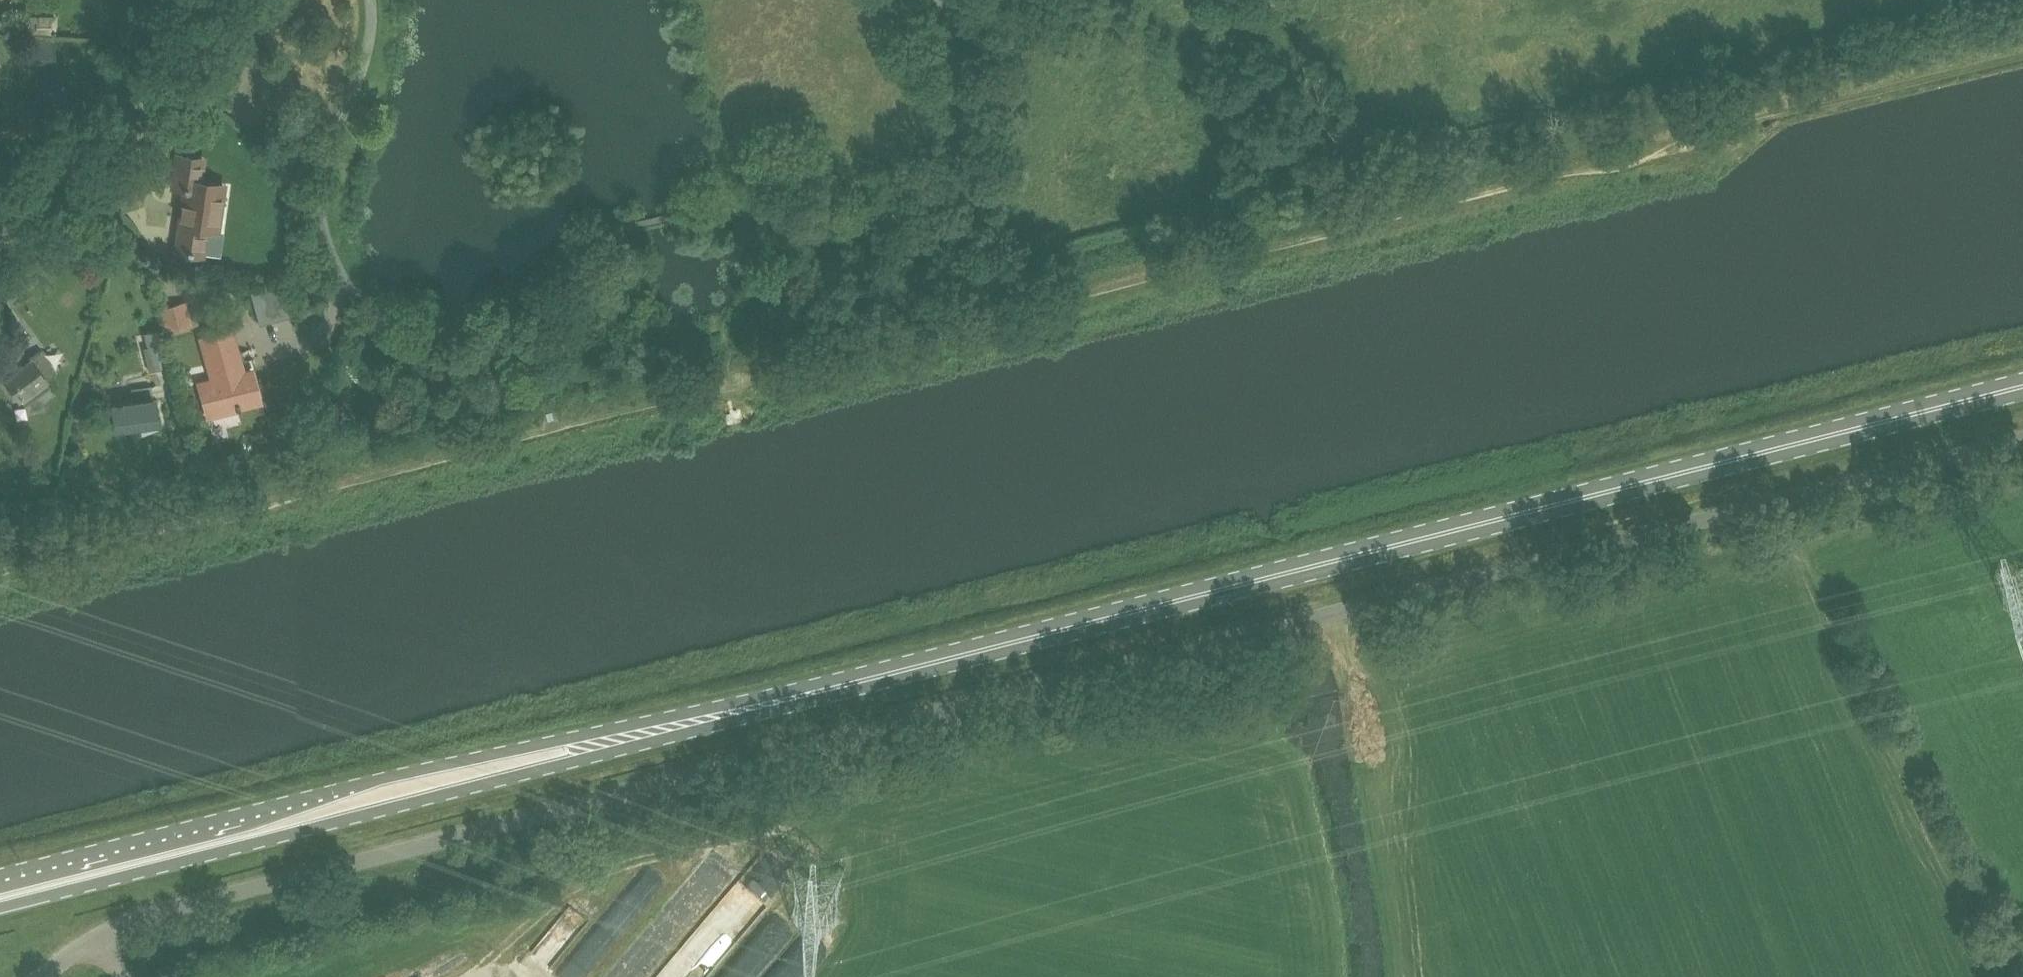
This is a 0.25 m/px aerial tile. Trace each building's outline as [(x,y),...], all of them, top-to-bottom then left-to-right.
[(38,15),(30,15),(29,31),(30,33),(53,34),(57,30),(57,15),(48,16),(48,14),(38,14),(38,15)] [(216,230),(223,184),(199,181),(202,159),(177,155),(172,187),(185,189),(179,227),(178,227),(176,240),(177,240),(175,251),(199,254),(203,228),(216,230)] [(289,315),(281,284),(250,292),(258,323),(289,315)] [(55,393),(45,379),(46,378),(47,379),(58,371),(43,350),(31,358),(30,357),(29,358),(19,344),(29,337),(20,325),(0,340),(0,348),(4,354),(7,354),(17,367),(4,377),(19,398),(20,397),(26,404),(27,412),(45,409),(44,401),(55,393)] [(238,407),(260,400),(251,367),(243,369),(231,328),(201,337),(213,377),(207,379),(216,411),(237,405),(238,407)] [(154,371),(170,367),(160,329),(145,333),(154,371)] [(157,421),(153,397),(154,397),(153,385),(144,386),(132,388),(134,400),(111,404),(115,428),(157,421)] [(659,953),(646,942),(619,973),(624,976),(638,976),(659,953)]
